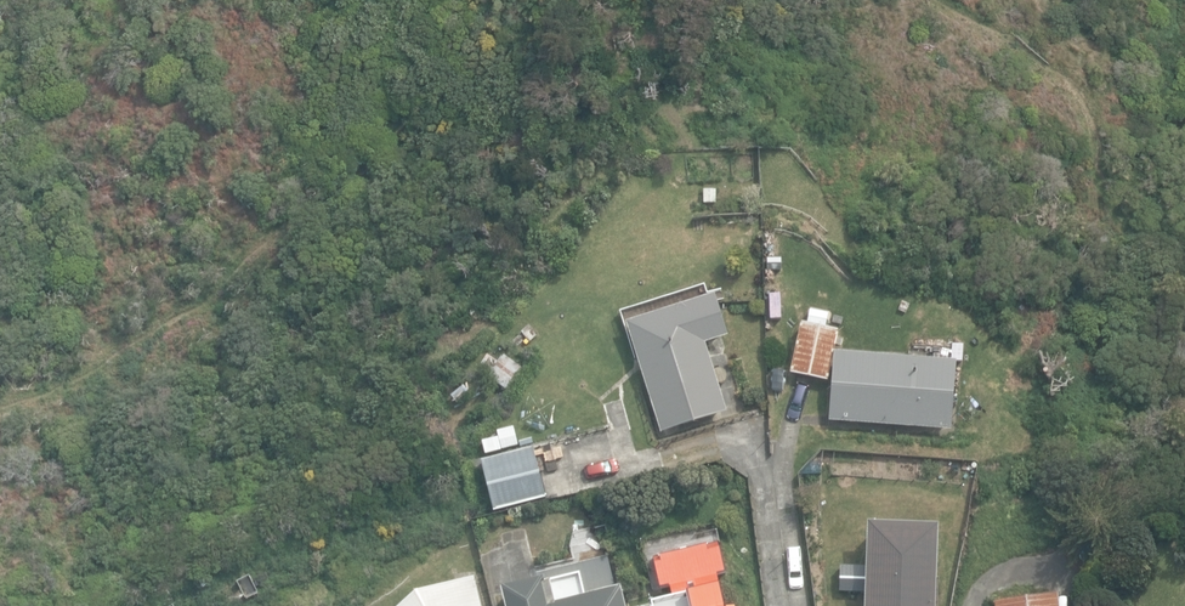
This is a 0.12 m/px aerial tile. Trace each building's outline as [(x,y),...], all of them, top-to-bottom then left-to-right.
[(650,222),(664,220),(663,206),(648,208),(650,222)] [(628,322),(663,431),(728,410),(706,341),(730,334),(717,293),(628,322)] [(792,372),(829,380),(841,330),(804,322),(792,372)] [(831,419),(953,428),(959,360),(836,351),(831,419)] [(526,369),(506,355),(491,377),(512,390),(526,369)] [(499,429),(504,448),(521,443),(516,425),(499,429)] [(482,437),(487,453),(497,450),(492,434),(482,437)] [(484,459),(496,509),(548,496),(535,446),(484,459)] [(939,526),(869,523),(866,605),(936,605),(939,526)] [(736,603),(726,605),(718,572),(728,570),(720,538),(654,554),(662,587),(672,585),(677,605),(737,605),(736,603)] [(508,605),(627,605),(622,585),(616,586),(609,555),(538,572),(539,579),(504,587),(508,605)] [(476,576),(471,578),(469,574),(457,578),(458,582),(418,591),(401,605),(484,605),(476,576)] [(1058,594),(995,602),(996,605),(1060,605),(1058,594)]
